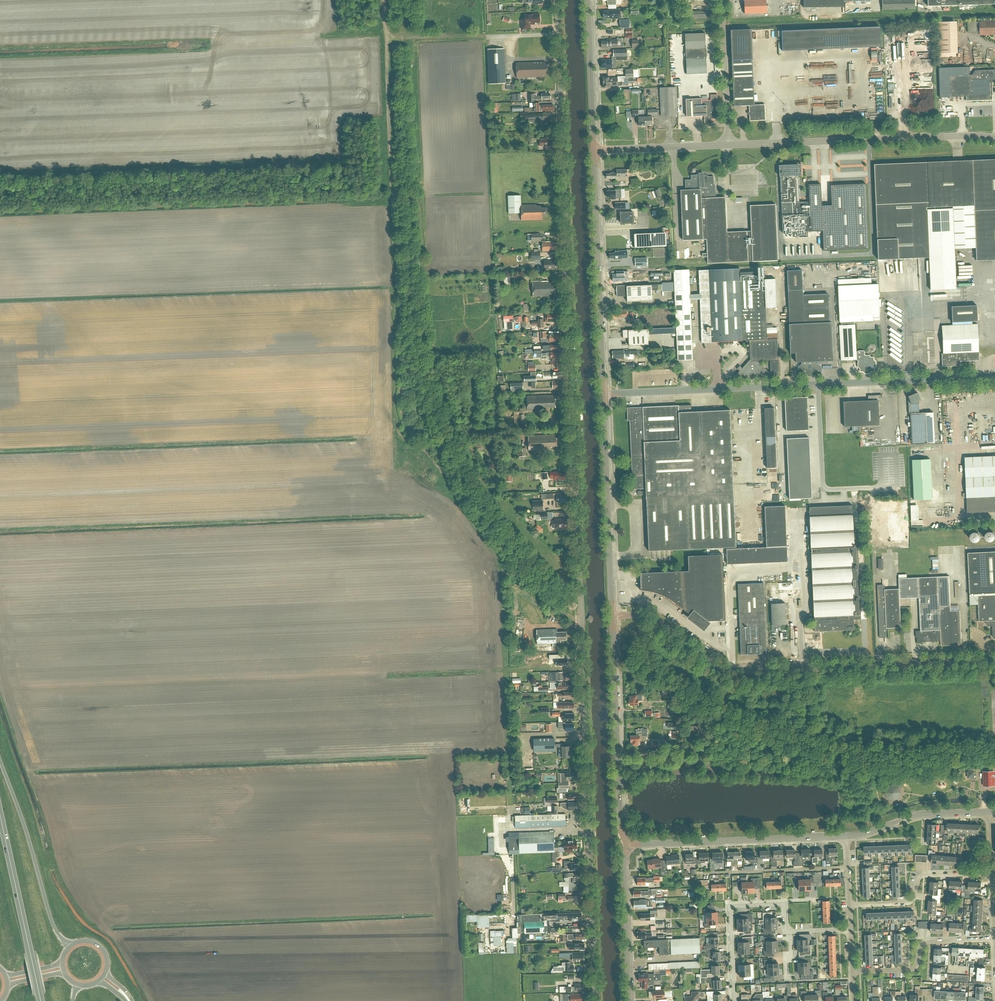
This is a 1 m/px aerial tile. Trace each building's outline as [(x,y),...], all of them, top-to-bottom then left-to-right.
[(744,0),(745,14),(767,13),(766,0),(744,0)] [(882,9),(915,9),(915,0),(882,0),(882,9)] [(612,11),(603,12),(603,18),(613,18),(613,19),(619,18),(619,10),(612,10),(612,11)] [(530,27),(530,25),(535,24),(535,23),(540,23),(539,14),(532,14),(524,14),(525,20),(521,20),(521,29),(530,29),(530,27)] [(620,28),(630,28),(630,20),(620,20),(620,28)] [(954,22),(939,23),(940,53),(955,53),(954,22)] [(982,24),(982,22),(976,22),(976,26),(980,26),(980,33),(987,32),(987,33),(988,34),(991,34),(991,33),(991,32),(993,32),(993,23),(982,24)] [(880,27),(811,30),(811,50),(880,47),(880,27)] [(751,30),(730,30),(732,60),(742,60),(752,60),(751,30)] [(706,58),(706,56),(707,56),(707,53),(706,53),(706,48),(705,33),(685,34),(686,74),(707,73),(706,58)] [(505,83),(503,48),(487,49),(488,84),(505,83)] [(612,67),(616,67),(616,60),(627,60),(627,50),(613,50),(614,56),(612,56),(612,60),(604,60),(604,61),(601,61),(601,68),(605,67),(605,68),(612,68),(612,67)] [(734,107),(742,106),(749,106),(750,120),(765,120),(764,104),(754,105),(752,60),(742,60),(732,60),(734,107)] [(542,75),(548,74),(548,65),(545,65),(545,62),(516,63),(516,78),(538,77),(538,76),(542,76),(542,75)] [(967,100),(992,99),(991,79),(994,78),(994,70),(975,71),(972,75),(966,75),(966,67),(938,68),(939,98),(966,96),(967,100)] [(633,69),(625,70),(626,78),(634,78),(633,69)] [(874,86),(873,77),(882,77),(882,71),(869,72),(870,86),(874,86)] [(676,87),(660,88),(661,116),(677,115),(676,87)] [(701,99),(686,99),(686,117),(692,116),(704,116),(704,120),(704,122),(704,123),(705,125),(704,126),(714,122),(713,122),(712,122),(711,120),(717,116),(718,116),(717,100),(717,95),(710,95),(711,100),(701,101),(701,99)] [(541,105),(541,107),(539,107),(539,102),(533,103),(533,111),(553,111),(553,104),(541,105)] [(652,125),(652,115),(657,115),(657,109),(648,109),(648,117),(645,117),(645,126),(646,126),(646,125),(652,125)] [(639,110),(632,110),(632,118),(639,117),(639,125),(643,125),(643,126),(645,126),(645,117),(643,117),(643,114),(639,114),(639,110)] [(529,113),(520,113),(521,119),(528,118),(528,122),(535,122),(535,120),(540,119),(540,121),(541,122),(546,122),(546,120),(552,119),(552,113),(542,113),(542,114),(529,114),(529,113)] [(547,139),(539,139),(540,146),(546,146),(546,150),(551,150),(551,149),(555,149),(555,142),(547,142),(547,139)] [(872,165),(877,259),(928,257),(929,289),(955,289),(954,249),(975,248),(976,259),(994,258),(994,159),(872,165)] [(866,184),(831,185),(832,205),(822,206),(821,184),(808,184),(809,201),(799,202),(798,176),(801,175),(801,170),(800,170),(799,165),(795,166),(795,164),(778,165),(779,177),(780,176),(782,233),(791,232),(791,234),(794,234),(794,232),(823,231),(824,251),(869,249),(866,184)] [(616,173),(610,173),(610,174),(606,174),(606,178),(612,178),(612,179),(617,179),(617,178),(626,177),(626,170),(616,170),(616,173)] [(750,206),(751,231),(727,232),(725,197),(715,198),(715,185),(714,185),(713,177),(708,177),(707,176),(706,176),(706,175),(705,175),(704,175),(703,175),(703,176),(703,177),(703,178),(700,178),(700,177),(699,177),(699,175),(700,175),(699,175),(698,175),(697,175),(691,176),(691,180),(685,180),(685,191),(680,191),(682,240),(706,239),(707,264),(748,262),(752,261),(752,262),(753,262),(753,261),(777,260),(777,261),(778,261),(775,204),(775,205),(751,206),(750,206)] [(607,191),(607,197),(612,197),(612,199),(616,199),(616,198),(621,198),(621,189),(615,190),(607,191)] [(542,216),(547,216),(546,207),(540,207),(540,205),(536,206),(536,204),(520,205),(520,195),(507,196),(508,213),(521,213),(521,220),(542,219),(542,216)] [(634,212),(621,212),(621,223),(634,223),(634,212)] [(664,232),(634,234),(634,248),(665,247),(664,232)] [(542,242),(542,252),(549,252),(549,251),(558,251),(557,243),(552,243),(552,242),(542,242)] [(627,250),(619,251),(619,252),(615,252),(615,253),(609,253),(610,258),(614,258),(614,259),(620,259),(620,258),(627,258),(627,250)] [(647,257),(635,258),(635,267),(647,266),(647,257)] [(552,259),(544,259),(545,269),(552,269),(552,268),(558,268),(558,260),(552,260),(552,259)] [(739,268),(698,270),(701,343),(748,341),(749,360),(742,368),(740,366),(737,369),(739,371),(736,375),(736,378),(750,377),(753,374),(756,377),(770,376),(770,373),(771,373),(774,376),(779,376),(777,339),(766,339),(765,308),(776,307),(775,279),(764,279),(763,272),(739,273),(739,268)] [(673,270),(677,360),(692,360),(689,269),(673,270)] [(802,270),(787,270),(790,353),(795,353),(796,364),(802,363),(802,366),(801,366),(798,369),(799,373),(801,376),(818,376),(820,372),(820,368),(817,365),(816,365),(816,361),(833,361),(831,322),(829,322),(828,293),(803,295),(802,270)] [(612,274),(613,281),(624,281),(624,280),(628,280),(628,271),(624,272),(624,271),(616,272),(616,274),(612,274)] [(871,278),(837,280),(839,322),(840,322),(840,326),(839,326),(840,361),(846,360),(849,363),(852,360),(857,360),(858,360),(859,361),(858,362),(858,367),(860,368),(860,371),(863,371),(865,373),(869,373),(871,370),(874,370),(874,368),(876,366),(875,362),(873,360),(873,358),(871,358),(869,356),(864,356),(864,351),(863,350),(859,351),(858,352),(856,352),(854,325),(853,325),(853,322),(873,321),(873,315),(879,314),(878,284),(871,284),(871,278)] [(555,292),(558,292),(557,284),(553,284),(553,282),(548,283),(548,281),(533,281),(533,296),(555,296),(555,292)] [(628,285),(616,285),(617,296),(617,297),(626,296),(627,302),(652,301),(651,291),(657,290),(657,285),(628,286),(628,285)] [(976,306),(951,307),(952,323),(977,321),(976,306)] [(618,311),(618,312),(612,312),(613,317),(614,317),(614,319),(622,319),(622,317),(629,317),(628,310),(618,311)] [(559,313),(547,313),(547,321),(560,321),(559,313)] [(940,326),(942,356),(941,356),(942,366),(957,365),(957,361),(979,360),(977,324),(940,326)] [(628,330),(623,330),(623,338),(629,338),(629,346),(649,345),(648,329),(628,330)] [(541,342),(549,342),(555,341),(555,340),(561,340),(561,334),(555,335),(555,334),(548,334),(546,335),(546,332),(540,332),(540,339),(541,339),(541,342)] [(633,356),(637,356),(637,351),(630,351),(624,351),(612,351),(613,358),(618,358),(618,359),(624,359),(634,359),(633,356)] [(550,353),(541,353),(541,359),(546,358),(546,360),(550,360),(551,364),(557,364),(557,359),(555,359),(555,357),(560,357),(560,356),(561,355),(561,354),(560,353),(560,352),(556,353),(556,352),(550,352),(550,353)] [(913,394),(908,394),(909,414),(910,444),(927,443),(925,413),(919,413),(918,401),(921,400),(919,397),(917,392),(913,394)] [(527,396),(528,405),(523,405),(523,409),(513,409),(514,425),(524,424),(523,411),(525,411),(525,410),(545,410),(545,408),(550,408),(550,406),(556,406),(556,395),(527,396)] [(867,397),(868,400),(843,401),(844,426),(879,425),(878,405),(882,405),(881,395),(869,395),(867,397)] [(785,398),(786,431),(809,430),(807,397),(785,398)] [(735,546),(731,410),(723,410),(691,411),(691,405),(643,407),(627,408),(627,421),(630,421),(633,488),(645,488),(645,496),(646,496),(648,550),(735,546)] [(774,408),(764,408),(767,467),(777,467),(774,408)] [(556,434),(529,435),(529,450),(547,449),(547,448),(552,448),(551,446),(558,445),(557,437),(556,437),(556,434)] [(809,437),(786,439),(789,499),(812,498),(809,437)] [(966,493),(962,494),(963,498),(966,498),(967,513),(994,512),(994,456),(964,457),(966,493)] [(929,459),(911,460),(913,500),(931,499),(929,459)] [(815,617),(815,621),(814,621),(815,632),(855,630),(854,620),(861,619),(858,546),(860,546),(859,530),(854,530),(853,505),(810,507),(810,517),(814,617),(815,617)] [(785,506),(765,507),(765,515),(785,514),(785,506)] [(904,512),(886,513),(887,550),(906,549),(904,512)] [(786,522),(785,514),(765,515),(765,523),(786,522)] [(555,520),(552,520),(552,525),(552,527),(553,528),(555,528),(555,529),(563,529),(563,528),(568,527),(568,519),(564,519),(564,518),(555,519),(555,520)] [(786,530),(786,522),(765,523),(766,531),(786,530)] [(543,529),(538,524),(534,529),(539,534),(543,529)] [(786,538),(786,530),(766,531),(766,539),(786,538)] [(975,532),(973,533),(972,533),(972,534),(971,535),(970,536),(970,537),(970,538),(971,539),(971,540),(972,541),(972,542),(973,542),(974,543),(975,543),(977,543),(978,542),(979,541),(980,541),(980,540),(980,539),(980,538),(980,537),(980,535),(979,534),(979,533),(977,533),(976,532),(975,532)] [(985,537),(986,538),(986,539),(986,540),(987,540),(987,541),(988,541),(989,542),(991,542),(992,542),(992,541),(993,541),(994,540),(994,539),(994,535),(994,534),(994,533),(993,532),(992,532),(991,532),(990,532),(989,532),(987,533),(986,534),(986,535),(985,535),(985,536),(985,537)] [(787,546),(786,538),(766,539),(766,547),(769,547),(777,547),(787,546)] [(787,561),(787,546),(777,547),(777,562),(787,561)] [(761,563),(760,547),(752,548),(753,563),(761,563)] [(769,547),(766,547),(760,547),(761,563),(769,562),(769,547)] [(777,562),(777,547),(769,547),(769,562),(777,562)] [(737,564),(736,548),(726,549),(727,564),(737,564)] [(745,563),(744,548),(736,548),(737,564),(745,563)] [(753,563),(752,548),(744,548),(745,563),(753,563)] [(968,553),(970,596),(978,596),(979,622),(986,622),(987,625),(989,627),(993,627),(993,638),(994,639),(994,552),(968,553)] [(688,571),(643,573),(643,590),(650,591),(658,593),(665,596),(672,601),(692,616),(691,617),(703,627),(708,621),(725,620),(723,555),(688,556),(688,571)] [(951,611),(951,606),(949,576),(938,577),(918,578),(899,578),(899,589),(883,590),(883,580),(882,580),(883,585),(877,585),(880,638),(885,638),(885,643),(886,643),(885,633),(887,633),(887,628),(901,628),(900,599),(919,598),(920,631),(916,631),(916,638),(917,638),(917,643),(923,643),(923,641),(932,641),(932,642),(941,642),(941,647),(961,646),(960,611),(951,611)] [(763,582),(738,583),(742,654),(767,653),(763,582)] [(785,604),(771,604),(772,625),(786,625),(785,604)] [(556,629),(538,630),(538,644),(552,644),(551,645),(556,645),(556,641),(561,641),(561,640),(567,639),(567,638),(567,636),(566,635),(566,631),(556,632),(556,629)] [(559,654),(546,654),(546,659),(552,659),(552,665),(564,664),(564,657),(559,657),(559,654)] [(520,658),(514,658),(515,667),(523,667),(522,661),(520,661),(520,658)] [(562,672),(549,673),(549,681),(563,680),(565,679),(565,680),(574,680),(573,674),(565,674),(565,676),(563,677),(562,672)] [(558,701),(558,697),(564,697),(564,698),(567,698),(567,697),(573,697),(573,692),(569,693),(569,692),(563,692),(563,693),(558,693),(558,694),(553,694),(553,701),(558,701)] [(631,696),(631,698),(629,699),(629,705),(638,704),(638,699),(641,699),(641,694),(636,695),(636,696),(631,696)] [(562,728),(565,728),(565,731),(574,730),(573,723),(565,723),(565,722),(558,722),(558,728),(562,728)] [(637,734),(637,736),(631,736),(631,745),(639,744),(639,736),(638,734),(643,734),(644,736),(647,736),(647,729),(643,729),(643,728),(638,728),(638,729),(636,729),(636,734),(637,734)] [(534,752),(554,751),(554,747),(559,747),(559,752),(562,752),(562,758),(570,757),(570,746),(563,746),(563,744),(554,744),(554,738),(534,739),(534,752)] [(993,771),(983,771),(984,786),(994,785),(993,771)] [(577,777),(578,776),(578,775),(577,774),(577,773),(573,773),(567,773),(561,773),(561,781),(558,781),(558,788),(556,788),(556,792),(567,791),(567,787),(568,787),(567,781),(567,779),(573,779),(573,778),(577,778),(577,777)] [(891,799),(893,800),(898,797),(900,792),(898,788),(893,786),(888,788),(887,790),(886,793),(888,798),(891,799)] [(566,814),(515,815),(515,828),(566,826),(566,814)] [(519,833),(508,833),(509,854),(519,853),(554,852),(559,852),(566,852),(573,852),(573,849),(577,848),(577,841),(564,841),(564,847),(559,847),(558,843),(554,843),(553,832),(519,833)] [(871,846),(864,847),(864,853),(870,853),(870,857),(872,857),(872,853),(871,846)] [(828,853),(825,853),(826,864),(832,864),(831,855),(837,855),(836,848),(828,848),(828,853)] [(801,853),(798,853),(798,866),(804,866),(803,861),(802,861),(802,857),(810,857),(809,849),(801,850),(801,853)] [(814,857),(812,858),(812,863),(818,863),(817,857),(822,856),(822,850),(817,850),(817,849),(813,849),(814,857)] [(773,858),(771,858),(771,867),(777,866),(776,858),(782,858),(782,850),(773,851),(773,858)] [(795,857),(795,861),(793,861),(793,866),(798,866),(798,853),(794,853),(794,850),(786,850),(786,857),(795,857)] [(938,864),(938,856),(935,855),(935,852),(932,852),(932,850),(929,850),(929,854),(928,858),(932,859),(931,864),(938,864)] [(759,857),(757,857),(757,864),(763,864),(762,859),(768,858),(768,851),(759,851),(759,857)] [(740,852),(733,852),(734,866),(737,866),(737,861),(742,861),(742,858),(740,858),(740,852)] [(753,852),(745,852),(745,860),(749,860),(749,862),(752,862),(752,864),(757,864),(757,857),(754,857),(753,852)] [(696,864),(702,864),(702,863),(705,863),(705,860),(708,860),(708,853),(698,854),(699,857),(696,857),(696,864)] [(722,853),(712,853),(712,858),(710,858),(710,867),(714,867),(714,865),(722,865),(722,853)] [(666,860),(663,860),(664,872),(665,872),(664,868),(667,867),(667,865),(680,863),(679,854),(673,855),(673,856),(666,857),(666,860)] [(693,857),(693,854),(685,854),(686,864),(696,864),(696,857),(693,857)] [(664,872),(663,860),(660,860),(660,858),(654,859),(655,860),(647,861),(648,869),(660,867),(661,873),(661,875),(663,875),(665,875),(664,872)] [(567,868),(570,868),(570,870),(578,870),(578,864),(574,864),(574,862),(570,862),(570,861),(564,861),(564,868),(562,868),(561,868),(561,864),(556,864),(556,868),(546,868),(547,872),(552,872),(562,872),(562,871),(565,871),(566,870),(566,868),(567,868)] [(892,869),(892,874),(888,874),(888,876),(893,876),(899,876),(899,866),(898,867),(898,865),(885,865),(885,870),(888,870),(888,869),(892,869)] [(568,878),(568,877),(573,877),(573,883),(580,883),(580,874),(573,874),(573,873),(564,873),(564,878),(568,878)] [(838,879),(833,879),(833,886),(840,886),(840,884),(844,884),(844,878),(840,878),(840,874),(838,874),(838,879)] [(833,886),(833,879),(833,875),(831,875),(831,879),(825,880),(825,886),(833,886)] [(645,878),(637,878),(637,885),(645,885),(645,886),(649,885),(649,882),(654,882),(660,881),(659,877),(659,876),(654,876),(654,877),(648,877),(648,878),(645,878)] [(774,888),(774,882),(774,877),(771,877),(772,882),(766,882),(766,889),(774,888)] [(805,890),(804,880),(801,880),(801,877),(795,877),(795,884),(798,883),(798,890),(805,890)] [(810,879),(804,880),(805,890),(811,890),(810,883),(813,883),(813,877),(810,877),(810,879)] [(748,893),(747,882),(741,883),(741,880),(738,880),(738,886),(741,886),(741,893),(748,893)] [(756,880),(751,880),(751,882),(747,882),(748,893),(754,893),(754,886),(757,886),(756,880)] [(962,890),(962,893),(965,893),(965,885),(962,885),(962,881),(956,881),(956,890),(962,890)] [(965,885),(965,893),(968,893),(968,890),(974,891),(975,882),(969,881),(968,885),(965,885)] [(938,893),(938,889),(930,888),(929,894),(933,895),(933,898),(940,898),(941,893),(938,893)] [(870,897),(870,891),(875,891),(875,889),(870,889),(863,890),(864,898),(870,897)] [(898,899),(897,896),(900,896),(900,891),(893,891),(893,896),(889,896),(889,900),(898,899)] [(575,896),(568,896),(568,900),(575,900),(575,903),(581,903),(581,895),(574,896),(575,896)] [(940,901),(940,898),(933,898),(932,901),(929,900),(928,907),(937,907),(937,903),(940,903),(940,901)] [(634,901),(634,908),(639,907),(639,908),(653,908),(652,905),(651,905),(651,901),(646,900),(639,900),(639,901),(634,901)] [(706,915),(706,918),(717,918),(717,912),(710,912),(709,909),(703,909),(704,915),(706,915)] [(655,917),(655,913),(657,913),(657,910),(650,910),(650,914),(640,914),(641,920),(650,920),(650,917),(655,917)] [(776,923),(776,917),(770,917),(770,912),(763,913),(763,920),(766,920),(766,924),(776,923)] [(550,932),(549,921),(581,920),(581,913),(555,914),(555,913),(521,914),(521,922),(524,922),(524,933),(544,933),(550,932)] [(867,923),(867,920),(872,920),(872,924),(875,924),(874,919),(874,913),(867,913),(867,915),(863,915),(863,923),(867,923)] [(752,914),(741,914),(741,919),(737,919),(737,925),(748,924),(748,921),(752,921),(752,914)] [(823,915),(818,915),(818,918),(823,917),(823,923),(830,923),(830,915),(823,915)] [(717,924),(717,918),(706,918),(706,922),(704,922),(704,928),(710,928),(710,924),(717,924)] [(944,921),(942,921),(942,924),(938,924),(937,932),(944,933),(944,927),(947,928),(947,920),(944,919),(944,921)] [(947,928),(950,928),(950,931),(956,932),(956,923),(950,922),(951,920),(947,920),(947,928)] [(928,928),(931,929),(931,932),(937,932),(938,924),(931,923),(931,921),(928,921),(928,928)] [(777,929),(776,923),(766,924),(766,927),(763,927),(763,934),(771,933),(770,929),(777,929)] [(748,928),(748,924),(737,925),(737,931),(744,931),(745,934),(751,934),(750,928),(748,928)] [(500,945),(500,930),(489,931),(489,940),(492,940),(492,945),(500,945)] [(580,933),(575,933),(575,934),(566,934),(560,934),(560,941),(565,941),(565,942),(568,942),(568,940),(575,939),(579,939),(584,938),(584,934),(580,934),(580,933)] [(872,934),(865,935),(865,942),(872,942),(872,936),(876,936),(876,934),(872,934)] [(771,936),(763,937),(763,943),(766,943),(767,947),(777,946),(777,940),(771,940),(771,936)] [(706,949),(712,949),(712,946),(718,945),(718,937),(714,937),(710,937),(710,941),(708,941),(708,944),(705,944),(706,949)] [(743,942),(742,942),(738,942),(738,948),(749,947),(749,944),(752,944),(752,937),(743,938),(743,942)] [(699,938),(643,941),(643,944),(644,944),(644,947),(659,947),(660,955),(700,953),(699,938)] [(778,952),(777,946),(767,947),(767,950),(764,950),(764,956),(771,956),(771,952),(778,952)] [(749,951),(749,947),(738,948),(738,954),(745,954),(745,957),(751,956),(751,951),(749,951)] [(712,949),(706,949),(706,957),(712,957),(712,960),(719,960),(719,952),(712,952),(712,949)] [(979,960),(978,964),(986,964),(986,961),(984,961),(984,957),(983,957),(984,949),(977,949),(977,957),(978,957),(982,957),(982,960),(979,960)] [(584,961),(583,954),(572,955),(572,961),(573,961),(573,962),(579,962),(579,961),(584,961)] [(902,955),(896,955),(891,955),(891,958),(892,963),(896,963),(903,963),(902,955)] [(873,958),(877,958),(877,956),(873,956),(866,956),(866,964),(873,964),(873,958)] [(804,962),(798,962),(798,968),(809,968),(809,967),(811,967),(811,957),(804,958),(804,962)] [(778,969),(778,963),(771,963),(771,959),(764,959),(764,966),(767,966),(767,969),(778,969)] [(570,966),(570,962),(564,962),(564,972),(574,971),(574,966),(570,966)] [(707,977),(714,977),(713,974),(719,974),(719,965),(711,966),(711,969),(701,970),(701,978),(707,977)] [(778,974),(778,969),(767,969),(768,975),(765,975),(765,978),(771,978),(771,975),(778,974)] [(644,974),(638,974),(638,981),(642,981),(642,989),(647,989),(647,981),(660,980),(660,973),(665,973),(665,970),(654,970),(654,973),(646,974),(646,973),(644,973),(644,974)] [(984,981),(985,974),(977,974),(977,975),(977,979),(973,978),(972,983),(976,983),(981,984),(981,981),(984,981)] [(714,977),(707,977),(707,983),(713,983),(713,988),(721,988),(720,980),(714,980),(714,977)] [(976,993),(984,993),(984,987),(981,987),(981,984),(976,983),(976,991),(972,991),(972,994),(976,994),(976,993)] [(574,984),(574,986),(560,987),(560,992),(565,992),(574,992),(579,992),(579,991),(585,991),(585,984),(579,985),(579,984),(574,984)] [(839,994),(839,989),(842,989),(842,985),(840,985),(835,985),(835,991),(835,994),(836,994),(837,1000),(846,1000),(846,996),(840,997),(839,994)] [(880,997),(883,997),(882,986),(879,987),(873,987),(873,998),(872,998),(872,1000),(880,1000),(880,997)] [(910,995),(910,1000),(919,1000),(919,995),(932,995),(932,989),(915,989),(915,995),(910,995)] [(664,990),(653,990),(653,998),(665,998),(664,990)] [(811,995),(811,1000),(818,1000),(817,997),(821,996),(821,990),(815,991),(815,995),(811,995)] [(699,998),(699,991),(692,992),(692,996),(685,996),(685,1000),(696,1000),(695,999),(699,998)] [(713,991),(706,992),(706,995),(710,995),(710,1000),(704,1000),(708,1000),(722,1000),(721,994),(719,994),(719,991),(713,991)] [(763,992),(763,994),(763,1000),(773,1000),(773,999),(772,999),(772,996),(770,996),(770,994),(769,994),(769,991),(763,992)] [(787,995),(787,1000),(797,1000),(797,998),(793,998),(793,995),(790,995),(790,991),(787,991),(787,995)] [(800,991),(800,997),(804,997),(804,1000),(811,1000),(811,995),(807,995),(806,991),(800,991)] [(895,997),(895,991),(890,991),(891,996),(885,996),(885,1000),(893,1000),(893,997),(895,997)] [(823,992),(823,997),(825,997),(825,1000),(833,1000),(833,997),(828,997),(827,992),(823,992)] [(895,992),(896,997),(898,997),(898,1000),(906,1000),(906,997),(901,997),(901,992),(895,992)] [(968,1000),(976,1000),(976,999),(984,1000),(984,993),(976,993),(976,994),(976,997),(972,997),(968,997),(968,1000)]
